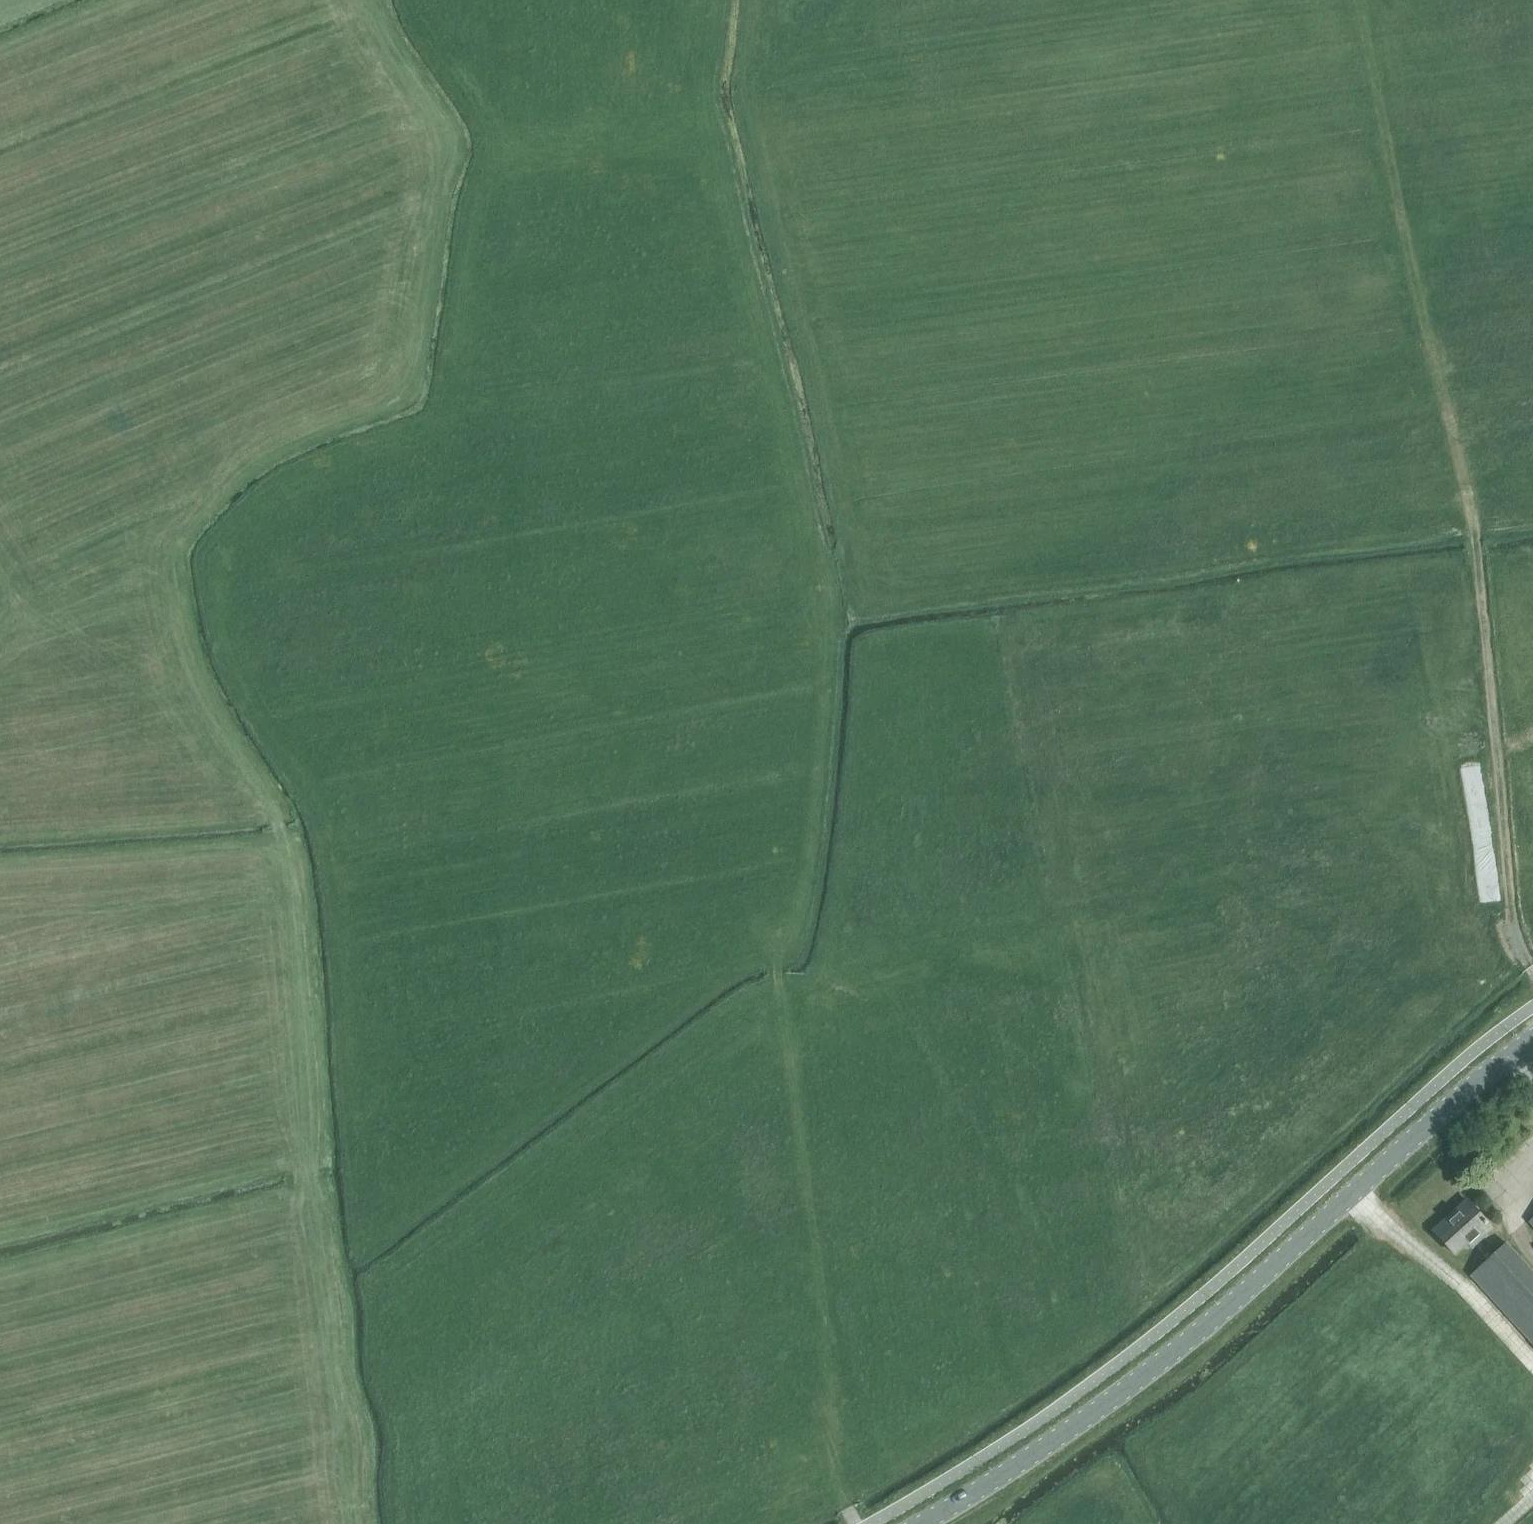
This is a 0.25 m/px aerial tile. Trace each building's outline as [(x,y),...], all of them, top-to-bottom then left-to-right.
[(1493,1229),(1467,1200),(1434,1231),(1459,1259),(1493,1229)] [(1506,1242),(1470,1276),(1532,1345),(1532,1272),(1506,1242)]
